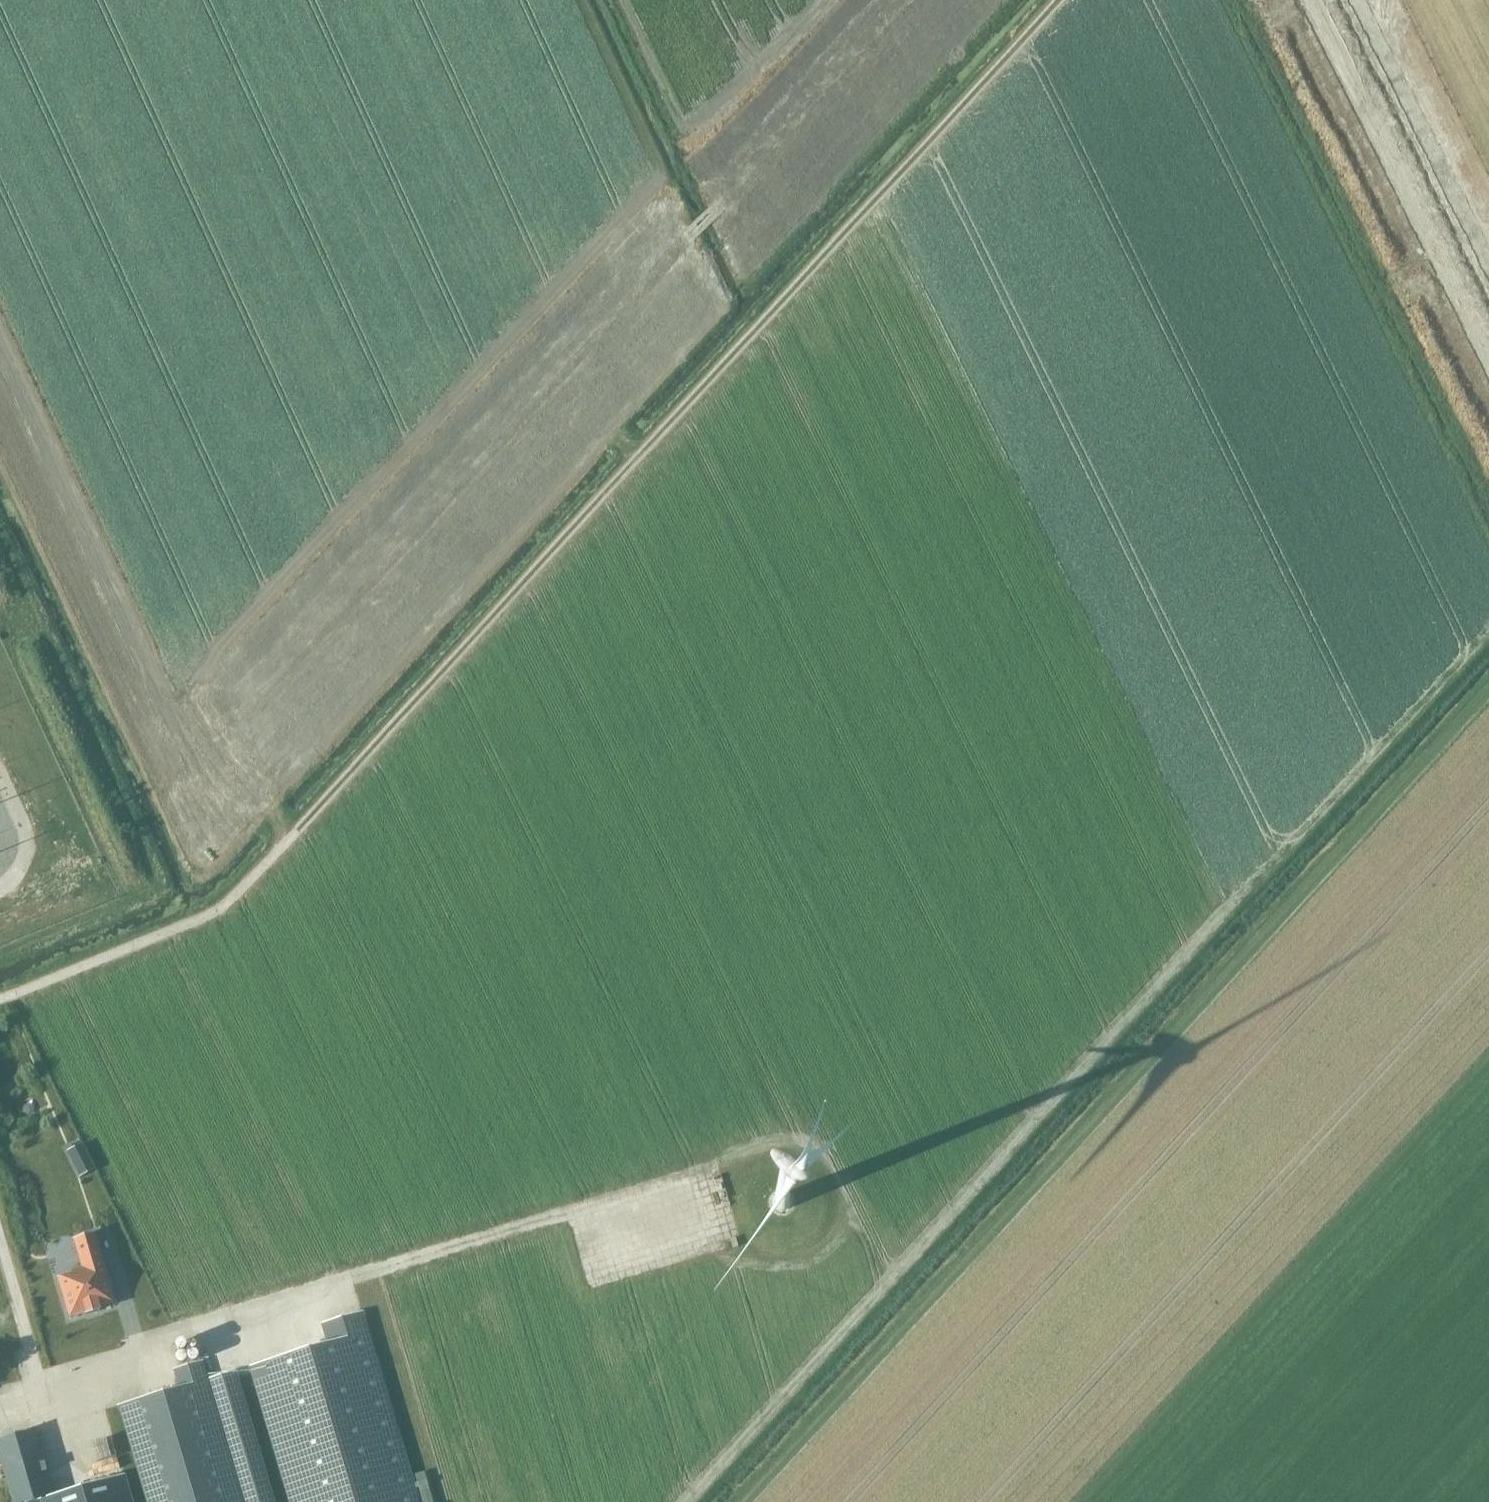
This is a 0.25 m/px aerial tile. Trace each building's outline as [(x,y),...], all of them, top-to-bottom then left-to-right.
[(90,1161),(75,1169),(79,1177),(94,1169),(90,1161)] [(781,1210),(782,1210),(783,1210),(784,1210),(785,1209),(786,1209),(787,1208),(788,1208),(788,1207),(789,1206),(789,1205),(790,1204),(790,1203),(790,1202),(790,1201),(790,1200),(789,1199),(789,1198),(788,1197),(788,1196),(787,1196),(787,1195),(786,1195),(785,1194),(784,1194),(783,1194),(782,1193),(781,1193),(780,1193),(779,1194),(778,1194),(777,1195),(776,1195),(776,1196),(775,1196),(775,1197),(774,1198),(774,1199),(773,1200),(773,1201),(773,1202),(773,1203),(774,1204),(774,1205),(774,1206),(775,1207),(776,1208),(777,1209),(778,1209),(779,1210),(780,1210),(781,1210)] [(71,1273),(58,1277),(69,1316),(69,1317),(86,1312),(86,1314),(100,1310),(99,1309),(116,1304),(116,1302),(115,1303),(95,1233),(74,1239),(82,1268),(71,1271),(71,1273)] [(254,1366),(293,1501),(412,1501),(358,1316),(333,1322),(336,1335),(326,1336),(329,1345),(254,1366)] [(203,1360),(172,1369),(178,1387),(118,1405),(147,1501),(245,1501),(203,1360)] [(208,1378),(245,1501),(272,1501),(234,1371),(208,1378)] [(38,1499),(53,1495),(35,1430),(0,1440),(0,1458),(13,1501),(39,1501),(38,1499)] [(38,1499),(39,1501),(132,1501),(125,1475),(53,1495),(38,1499)]
